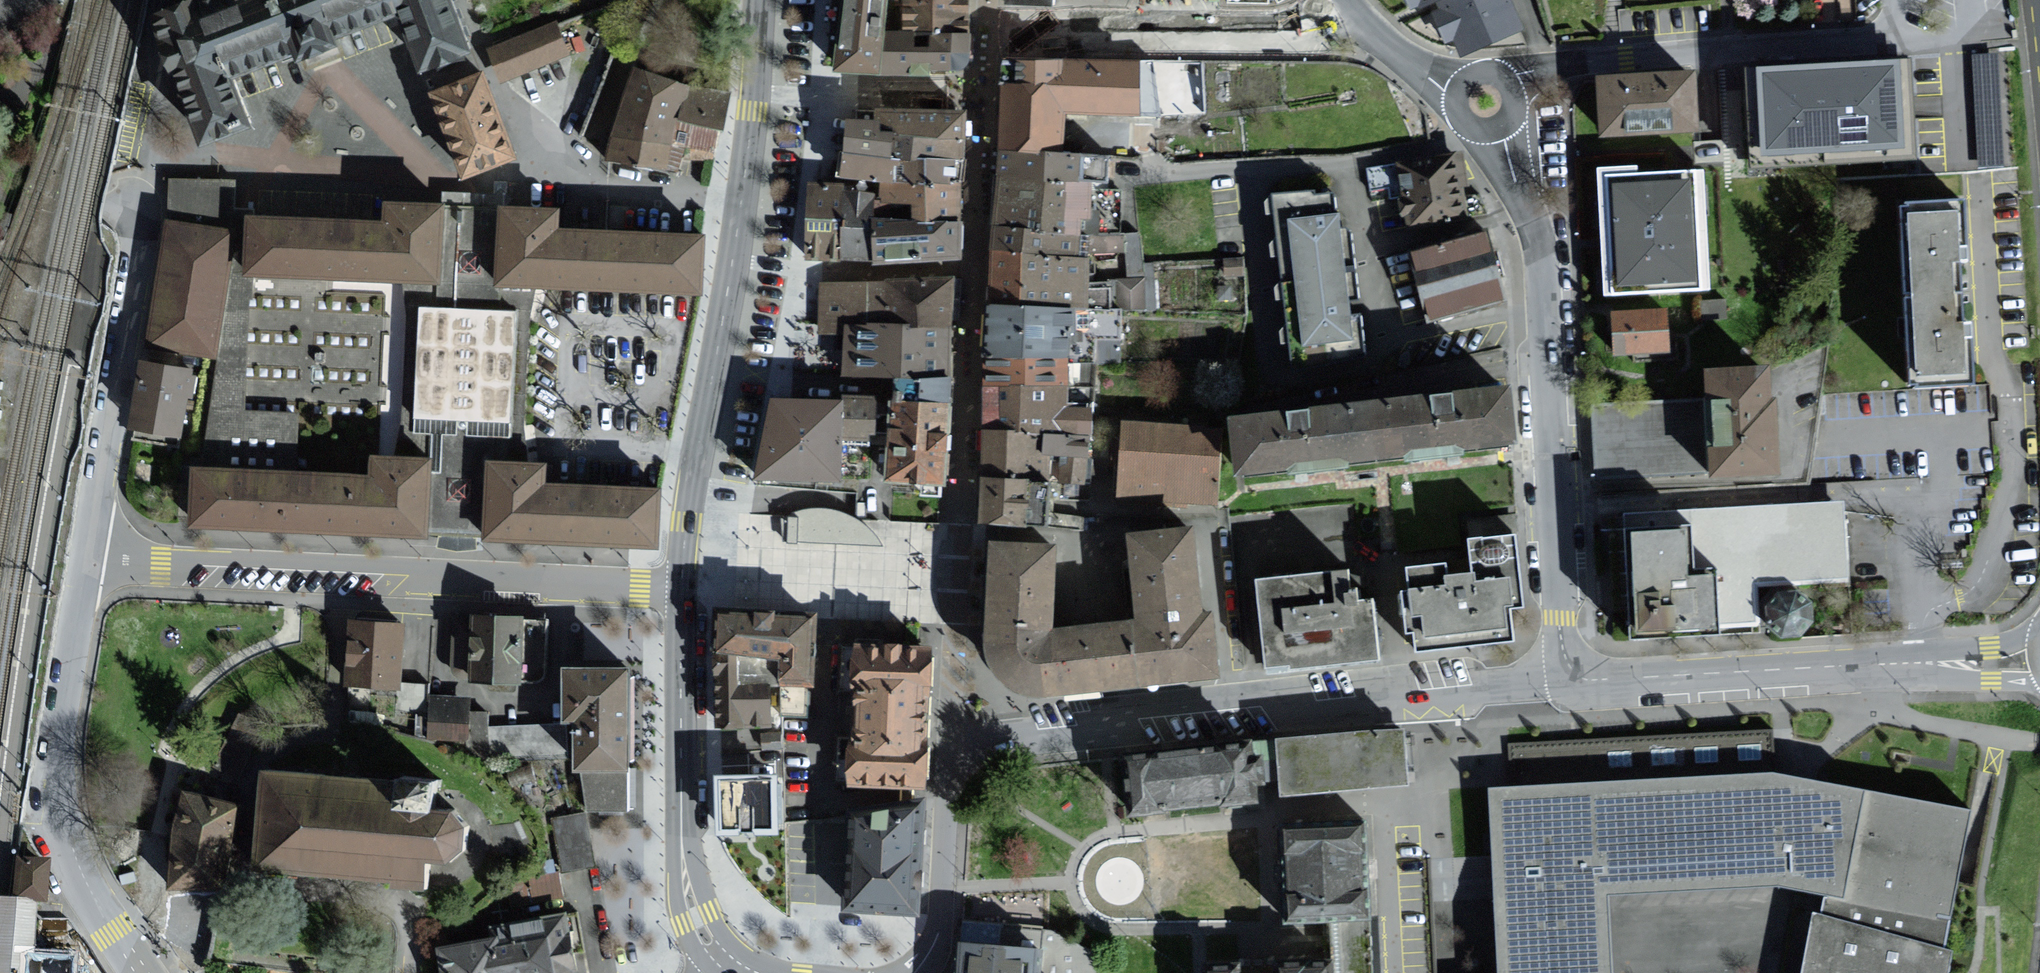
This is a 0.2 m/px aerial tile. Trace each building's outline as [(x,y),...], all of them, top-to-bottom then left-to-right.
[(450,0),(203,0),(160,16),(208,140),(251,124),(233,77),(301,51),(307,66),(339,54),(333,39),(403,12),(425,70),(471,53),(450,0)] [(959,59),(959,35),(896,32),(898,0),(838,0),(835,19),(828,75),(922,78),(922,70),(959,73),(959,59)] [(960,0),(898,0),(896,32),(959,35),(960,1),(960,0)] [(1413,10),(1432,2),(1447,41),(1455,38),(1461,52),(1519,29),(1507,0),(1409,0),(1413,10)] [(552,23),(486,49),(497,79),(563,55),(552,23)] [(1045,74),(1058,75),(1059,63),(1003,60),(1002,84),(1044,86),(1045,74)] [(1135,63),(1068,63),(1059,63),(1058,75),(1045,74),(1044,86),(1002,84),(1001,115),(1000,150),(1059,152),(1061,115),(1137,113),(1136,91),(1135,63)] [(1907,146),(1902,63),(1758,71),(1763,154),(1907,146)] [(674,160),(677,147),(709,155),(724,94),(679,83),(626,70),(620,94),(605,159),(671,175),(674,160)] [(478,74),(429,94),(462,176),(511,156),(478,74)] [(1691,74),(1600,79),(1603,132),(1694,127),(1691,74)] [(960,113),(867,110),(866,123),(875,124),(875,134),(959,137),(960,113)] [(839,156),(958,160),(959,137),(875,134),(875,124),(866,123),(840,122),(839,148),(839,156)] [(1098,182),(1099,154),(1059,152),(1000,150),(999,162),(997,175),(1087,182),(1098,182)] [(877,182),(959,184),(958,160),(839,156),(839,159),(838,180),(877,182)] [(1391,190),(1393,202),(1458,192),(1464,191),(1458,157),(1362,171),(1365,194),(1391,190)] [(1630,169),(1591,171),(1599,299),(1707,293),(1700,172),(1630,176),(1630,169)] [(1085,220),(1087,182),(997,175),(994,202),(991,225),(1084,234),(1093,234),(1093,220),(1085,220)] [(230,217),(234,185),(168,177),(163,223),(147,348),(213,356),(199,469),(187,469),(184,526),(418,537),(452,539),(477,540),(653,549),(655,492),(546,487),(547,467),(515,466),(523,285),(696,293),(699,238),(554,231),(555,213),(491,210),(436,207),(378,205),(378,224),(239,217),(237,262),(225,261),(228,232),(230,217)] [(959,184),(877,182),(877,196),(876,220),(958,222),(958,213),(959,184)] [(806,260),(823,260),(837,260),(839,195),(839,187),(807,186),(806,260)] [(1484,197),(1459,201),(1458,192),(1393,202),(1398,232),(1487,219),(1484,197)] [(1331,193),(1267,199),(1284,369),(1359,362),(1354,318),(1341,319),(1339,302),(1349,301),(1342,233),(1335,233),(1331,193)] [(869,261),(875,261),(876,220),(877,196),(839,195),(837,260),(869,261)] [(1967,262),(1966,229),(1965,202),(1903,205),(1911,383),(1973,381),(1971,330),(1971,324),(1956,324),(1953,262),(1967,262)] [(959,261),(958,222),(876,220),(875,261),(914,262),(959,261)] [(1083,257),(1084,234),(991,225),(990,243),(989,251),(1083,257)] [(1450,245),(1406,257),(1423,321),(1499,300),(1490,265),(1482,237),(1450,245)] [(988,277),(987,304),(1071,307),(1086,308),(1087,258),(1083,257),(989,251),(988,277)] [(1240,259),(1224,260),(1224,277),(1240,277),(1240,259)] [(869,283),(866,329),(947,332),(947,324),(949,309),(952,280),(869,283)] [(1142,280),(1117,281),(1118,312),(1144,311),(1142,280)] [(845,334),(845,327),(866,329),(869,283),(821,281),(818,333),(845,334)] [(1069,360),(1071,307),(987,304),(983,349),(983,357),(1064,360),(1069,360)] [(1662,313),(1606,315),(1608,359),(1664,356),(1662,313)] [(845,334),(843,375),(895,377),(944,380),(947,332),(866,329),(845,327),(845,334)] [(1063,390),(1064,360),(983,357),(983,362),(984,386),(1063,390)] [(186,371),(135,362),(123,430),(173,438),(180,400),(185,400),(189,378),(184,377),(186,371)] [(1696,404),(1588,405),(1589,477),(1769,477),(1769,371),(1696,372),(1696,404)] [(944,380),(895,377),(894,396),(893,402),(947,405),(948,397),(948,380),(944,380)] [(1062,407),(1063,390),(984,386),(982,404),(982,432),(1043,434),(1087,436),(1088,408),(1062,407)] [(1301,468),(1450,451),(1509,444),(1503,389),(1235,420),(1241,475),(1301,468)] [(838,479),(838,434),(837,401),(770,397),(767,414),(756,479),(838,479)] [(837,398),(837,401),(838,434),(873,437),(873,399),(863,399),(837,398)] [(892,405),(888,481),(922,483),(943,484),(945,441),(946,421),(947,405),(893,402),(892,405)] [(1217,430),(1123,425),(1120,497),(1213,501),(1217,430)] [(1026,479),(1047,479),(1048,457),(1042,457),(1043,434),(982,432),(981,452),(980,477),(1026,479)] [(1043,434),(1042,457),(1048,457),(1086,459),(1087,436),(1043,434)] [(1045,527),(1047,479),(1026,479),(980,477),(979,503),(978,525),(1024,527),(1045,527)] [(943,496),(943,490),(943,484),(922,483),(922,495),(943,496)] [(1753,632),(1753,625),(1758,623),(1761,629),(1766,634),(1777,639),(1783,640),(1792,638),(1799,634),(1803,630),(1807,622),(1809,615),(1809,610),(1808,606),(1807,603),(1804,599),(1802,596),(1796,592),(1792,589),(1787,588),(1787,586),(1843,584),(1840,506),(1620,515),(1620,537),(1622,591),(1623,644),(1715,642),(1715,633),(1747,632),(1753,632)] [(864,533),(858,528),(855,525),(853,523),(845,519),(839,517),(832,515),(821,513),(813,513),(806,514),(800,515),(795,517),(788,520),(788,525),(778,525),(777,545),(875,548),(872,543),(869,539),(864,533)] [(1598,524),(1598,539),(1619,539),(1619,525),(1598,524)] [(1124,534),(1128,575),(1133,622),(1200,615),(1191,527),(1124,534)] [(1445,577),(1444,563),(1404,567),(1407,591),(1401,591),(1405,634),(1414,633),(1416,652),(1432,650),(1448,648),(1512,642),(1509,608),(1522,607),(1515,536),(1466,541),(1470,575),(1463,575),(1445,577)] [(987,582),(985,612),(985,619),(984,648),(987,660),(991,671),(995,676),(998,679),(1004,685),(1011,690),(1023,695),(1037,696),(1043,696),(1058,695),(1095,691),(1099,691),(1103,691),(1139,687),(1218,679),(1211,614),(1200,615),(1133,622),(1090,626),(1055,629),(1050,629),(1050,622),(1052,584),(1054,545),(988,543),(988,562),(987,582)] [(1347,572),(1257,581),(1266,667),(1291,665),(1291,668),(1352,662),(1376,660),(1370,601),(1350,603),(1348,584),(1347,572)] [(811,688),(813,656),(815,618),(785,616),(778,616),(762,615),(733,614),(720,614),(718,626),(716,651),(737,654),(780,660),(778,685),(811,688)] [(551,617),(458,615),(457,672),(474,673),(474,679),(550,680),(551,617)] [(401,630),(353,625),(348,682),(396,687),(401,630)] [(857,735),(857,743),(857,749),(847,749),(846,787),(924,789),(925,751),(927,685),(927,680),(928,650),(846,648),(845,683),(859,683),(858,691),(858,695),(858,701),(857,735)] [(738,688),(737,654),(716,651),(718,729),(745,728),(769,728),(769,692),(738,688)] [(576,770),(583,770),(628,771),(629,714),(630,670),(564,670),(563,721),(577,721),(576,770)] [(474,698),(434,696),(432,737),(472,739),(474,698)] [(1130,816),(1232,806),(1257,804),(1255,786),(1278,784),(1279,797),(1326,792),(1381,786),(1406,784),(1400,730),(1270,743),(1124,758),(1130,816)] [(1773,888),(1818,899),(1829,901),(1839,903),(1840,894),(1932,912),(1931,920),(1943,923),(1966,816),(1772,780),(1770,734),(1511,748),(1513,790),(1485,792),(1495,972),(1608,972),(1605,898),(1773,888)] [(626,811),(628,771),(583,770),(590,809),(626,811)] [(431,812),(394,809),(396,784),(262,775),(255,866),(395,877),(395,882),(428,885),(431,855),(454,857),(463,850),(462,827),(449,814),(431,812)] [(771,776),(716,778),(718,830),(733,829),(773,828),(771,776)] [(396,784),(394,809),(431,812),(434,783),(397,779),(396,784)] [(240,802),(185,794),(176,824),(171,885),(226,894),(231,845),(240,802)] [(922,801),(852,817),(842,910),(891,914),(916,915),(916,901),(916,897),(921,818),(922,801)] [(588,813),(555,818),(563,871),(597,866),(588,813)] [(1315,830),(1283,831),(1284,876),(1286,924),(1327,923),(1328,946),(1329,965),(1280,966),(1281,972),(1366,972),(1362,828),(1326,830),(1315,830)] [(52,858),(17,856),(12,900),(35,902),(48,903),(52,858)] [(509,876),(513,902),(563,893),(559,868),(509,876)] [(1938,950),(1943,923),(1931,920),(1932,912),(1840,894),(1839,903),(1829,901),(1818,899),(1815,916),(1808,914),(1796,972),(1944,972),(1948,952),(1938,950)] [(0,899),(0,972),(28,972),(30,953),(34,953),(35,902),(12,900),(0,899)] [(445,945),(450,972),(584,972),(574,912),(498,924),(500,936),(445,945)] [(1092,966),(1083,957),(957,945),(956,972),(1093,972),(1092,966)] [(30,953),(28,972),(76,972),(78,955),(34,953),(30,953)] [(1242,964),(1208,965),(1208,972),(1243,972),(1242,964)]
